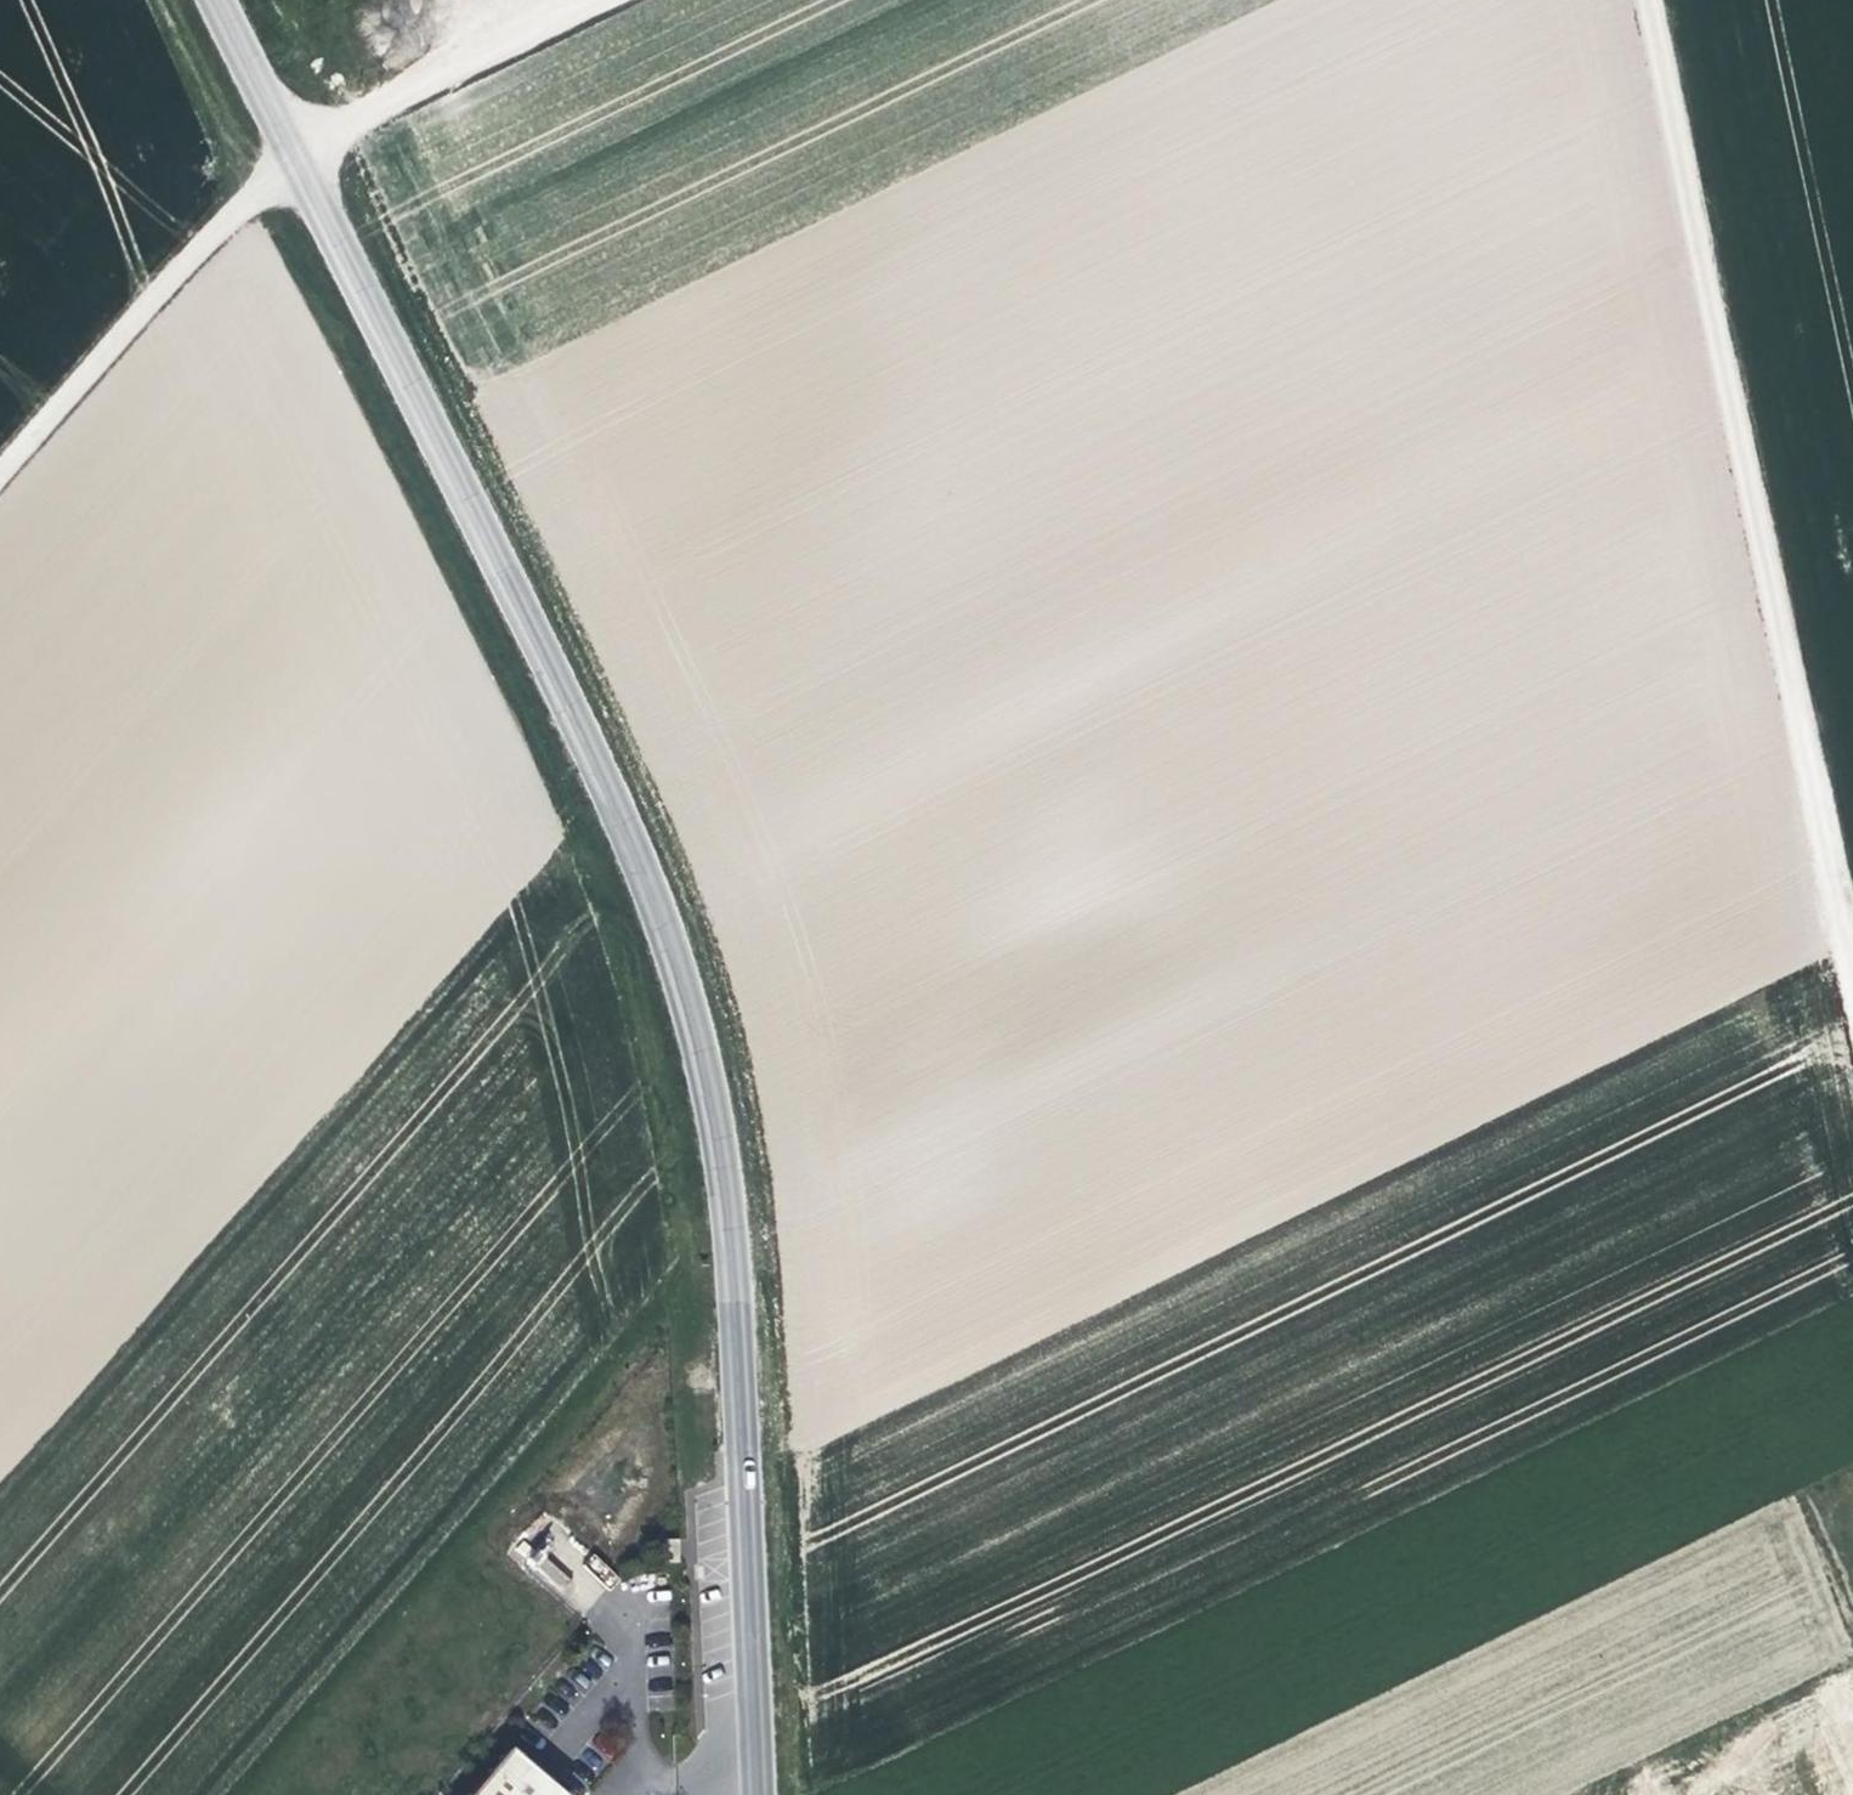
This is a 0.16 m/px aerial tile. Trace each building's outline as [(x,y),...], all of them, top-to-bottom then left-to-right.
[(507,1750),(470,1794),(558,1794),(507,1750)]
